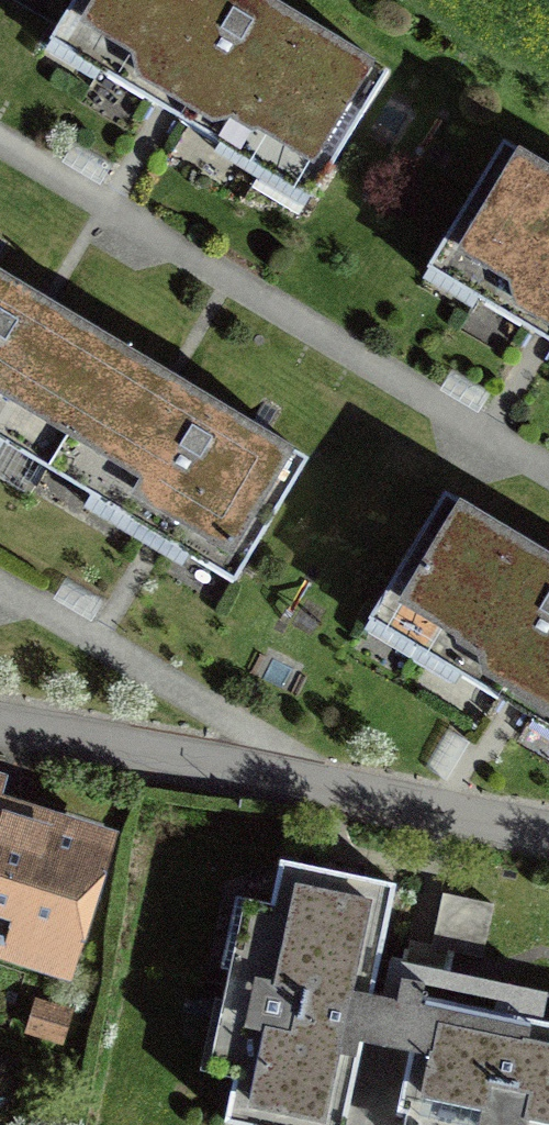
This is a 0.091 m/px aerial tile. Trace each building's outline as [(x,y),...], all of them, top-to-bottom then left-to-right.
[(312,213),(387,89),(241,0),(85,0),(51,56),(312,213)] [(548,357),(548,183),(507,158),(430,287),(548,357)] [(119,352),(0,280),(0,443),(47,471),(119,352)] [(119,352),(47,471),(237,586),(309,468),(119,352)] [(548,744),(548,569),(449,510),(372,640),(548,744)] [(74,998),(120,850),(0,812),(0,975),(74,998)] [(372,990),(393,881),(287,861),(281,891),(233,882),(197,1075),(228,1081),(220,1124),(347,1124),(363,1041),(372,990)] [(363,1041),(414,1051),(404,1106),(413,1107),(410,1124),(548,1124),(548,1023),(404,996),(372,990),(363,1041)]
